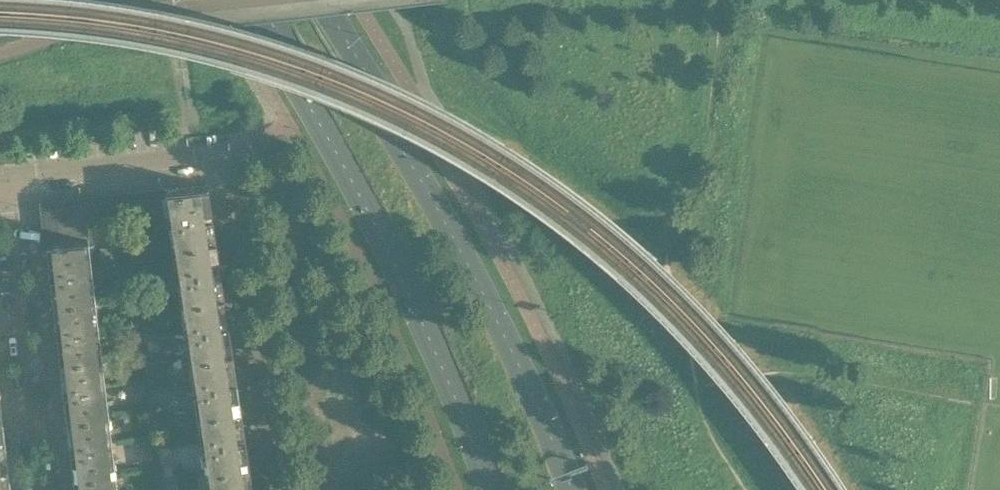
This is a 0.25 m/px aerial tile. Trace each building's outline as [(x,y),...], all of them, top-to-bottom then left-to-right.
[(206,184),(164,188),(167,209),(172,243),(214,237),(206,184)] [(164,188),(132,192),(134,213),(167,209),(164,188)] [(134,213),(132,192),(101,195),(103,216),(134,213)] [(87,236),(84,218),(103,216),(101,195),(67,199),(69,212),(70,224),(72,238),(87,236)] [(67,199),(41,202),(42,215),(69,212),(67,199)] [(69,212),(42,215),(44,227),(70,224),(69,212)] [(70,224),(44,227),(45,241),(72,238),(70,224)] [(72,238),(45,241),(48,267),(53,266),(54,274),(49,275),(52,301),(93,296),(87,236),(72,238)] [(214,237),(172,243),(181,300),(222,294),(214,237)] [(222,294),(181,300),(189,356),(231,350),(222,294)] [(93,296),(52,301),(55,325),(60,324),(61,332),(55,333),(58,358),(100,354),(93,296)] [(231,350),(189,356),(198,413),(239,407),(231,350)] [(100,354),(58,358),(61,383),(66,382),(67,390),(62,391),(65,417),(107,412),(100,354)] [(239,407),(198,413),(206,468),(247,462),(239,407)] [(107,412),(65,417),(68,441),(73,440),(74,448),(69,449),(72,474),(113,469),(107,412)] [(0,437),(0,489),(9,489),(3,437),(0,437)] [(206,468),(209,489),(251,489),(247,462),(206,468)] [(72,474),(74,489),(116,489),(113,469),(72,474)]
